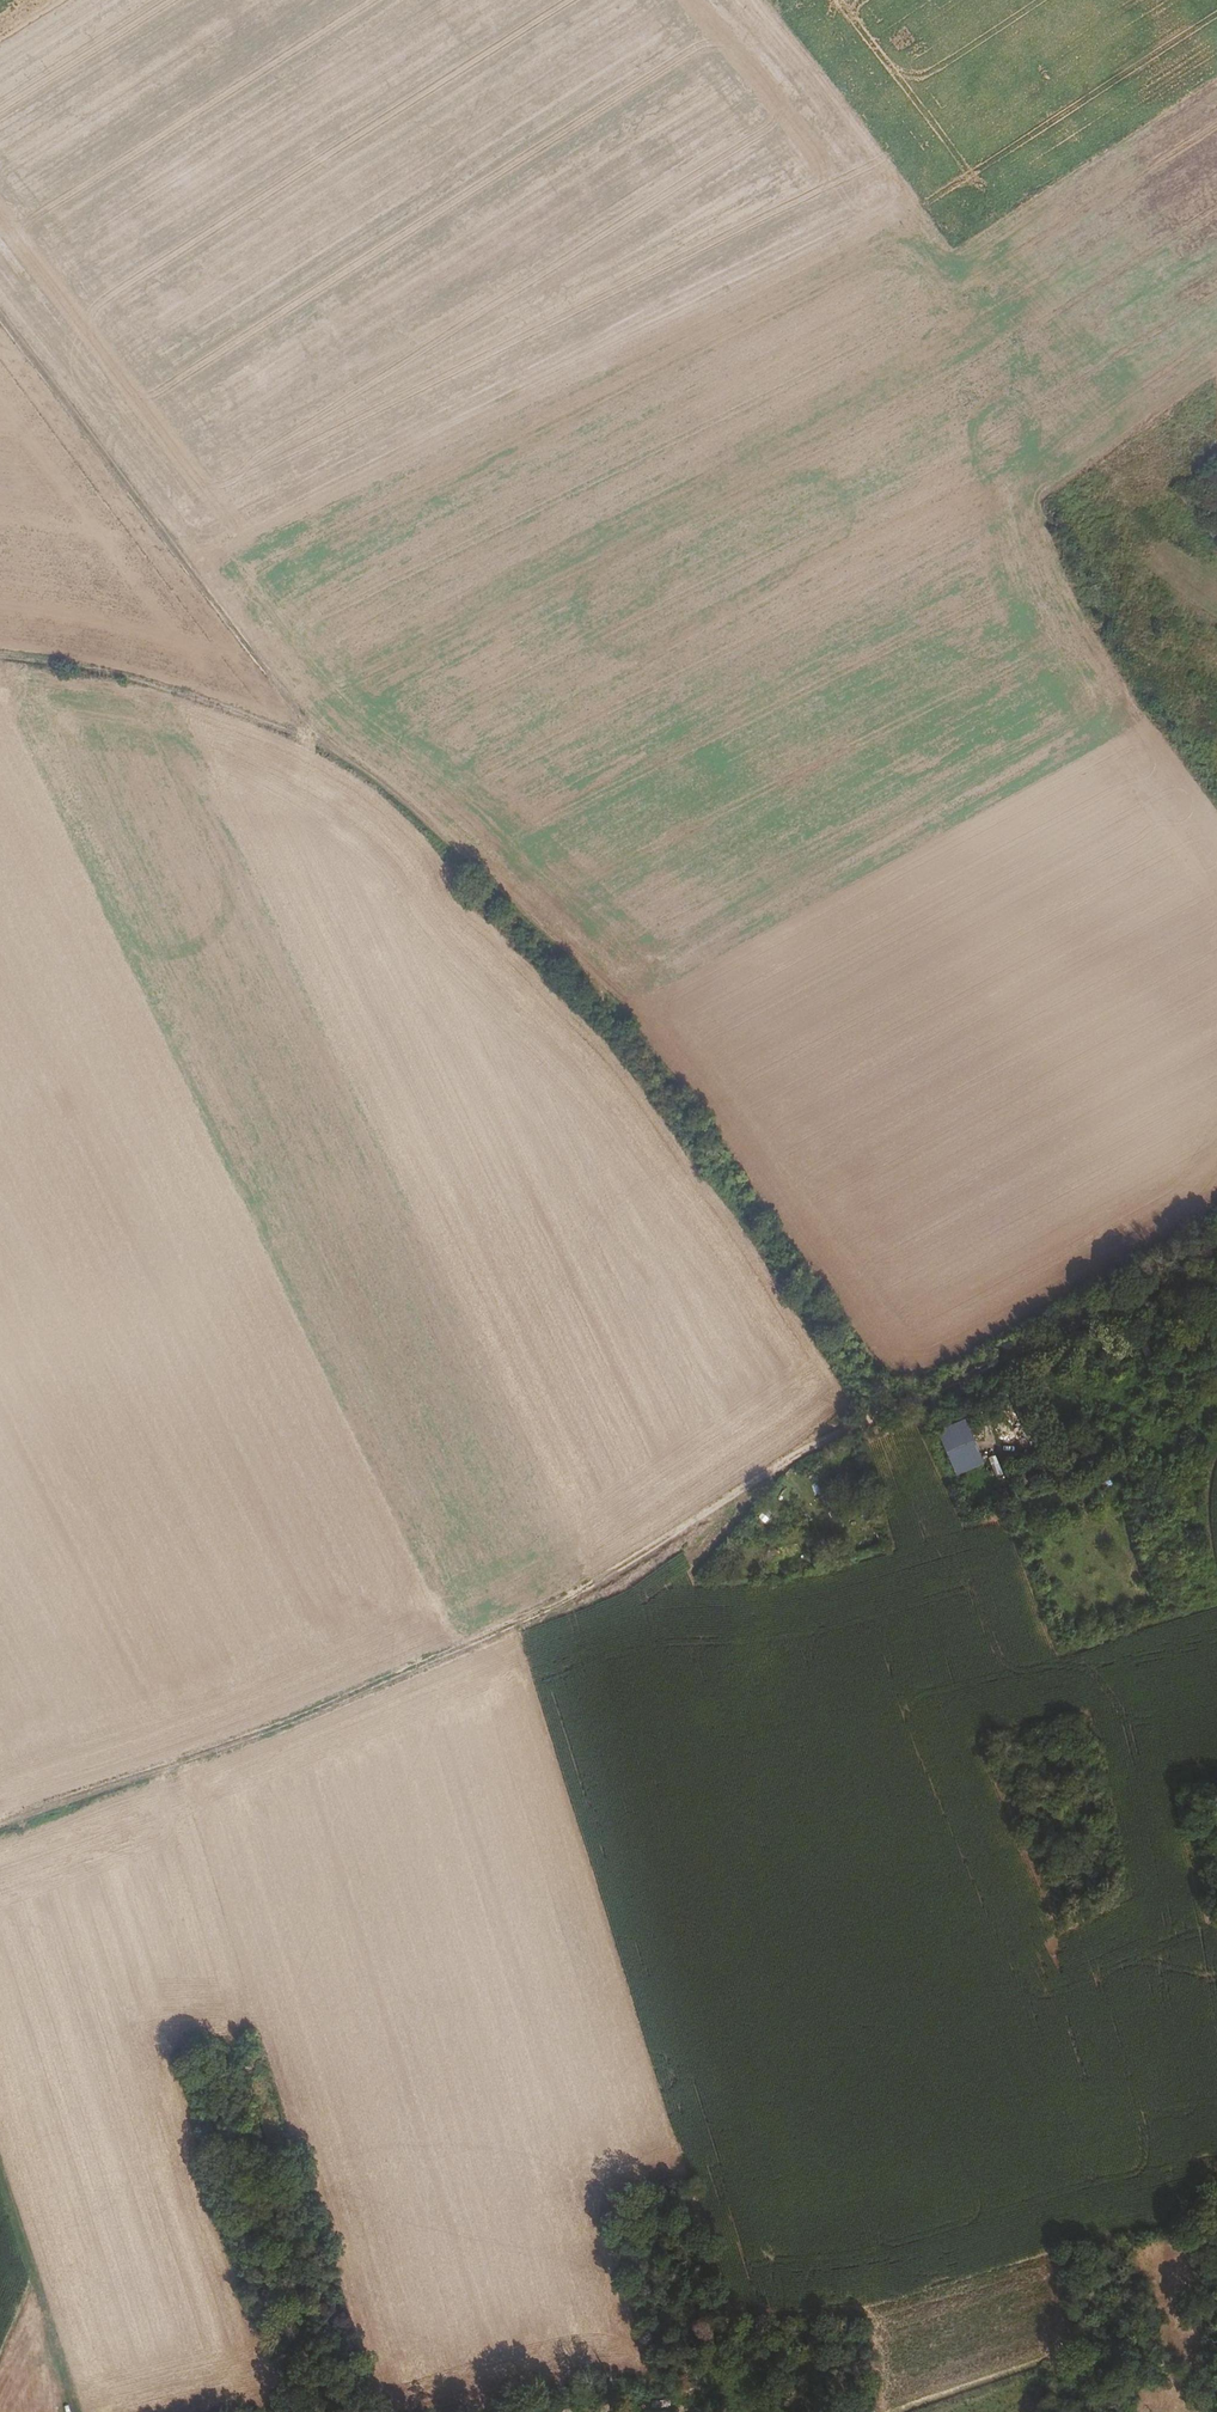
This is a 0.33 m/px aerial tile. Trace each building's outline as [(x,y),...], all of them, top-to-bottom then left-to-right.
[(953,1445),(959,1461),(981,1452),(975,1436),(953,1445)]
